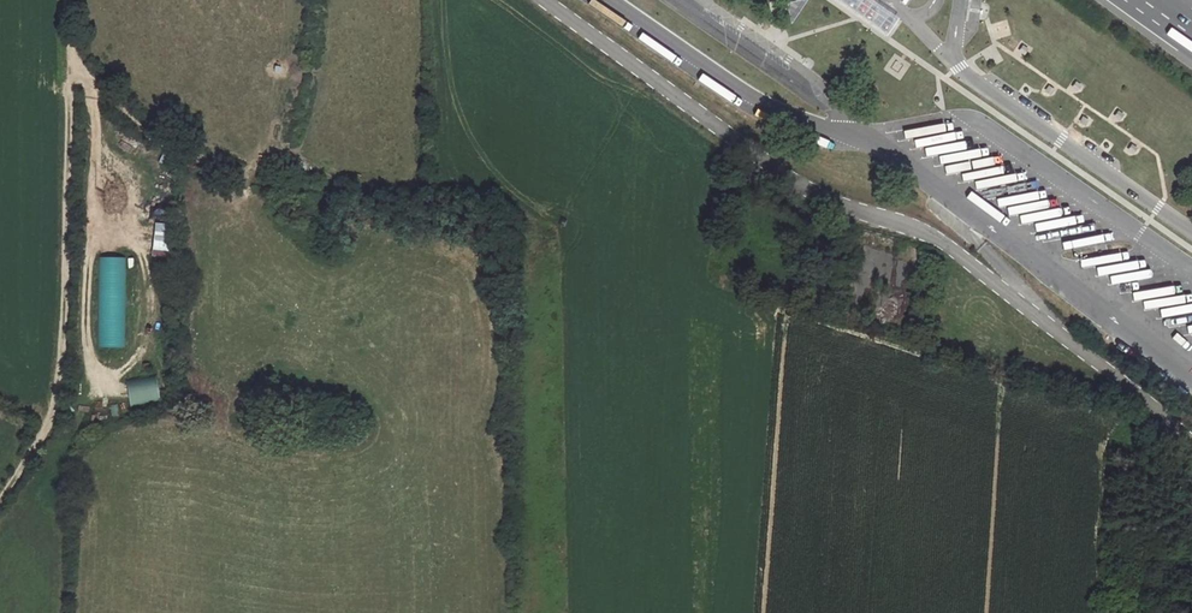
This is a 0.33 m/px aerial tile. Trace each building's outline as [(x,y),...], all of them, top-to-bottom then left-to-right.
[(295,223),(314,227),(315,218),(297,214),(295,223)] [(156,255),(175,255),(175,222),(156,222),(156,255)] [(125,346),(125,255),(98,255),(98,346),(125,346)] [(160,376),(130,378),(131,403),(161,401),(160,376)]
